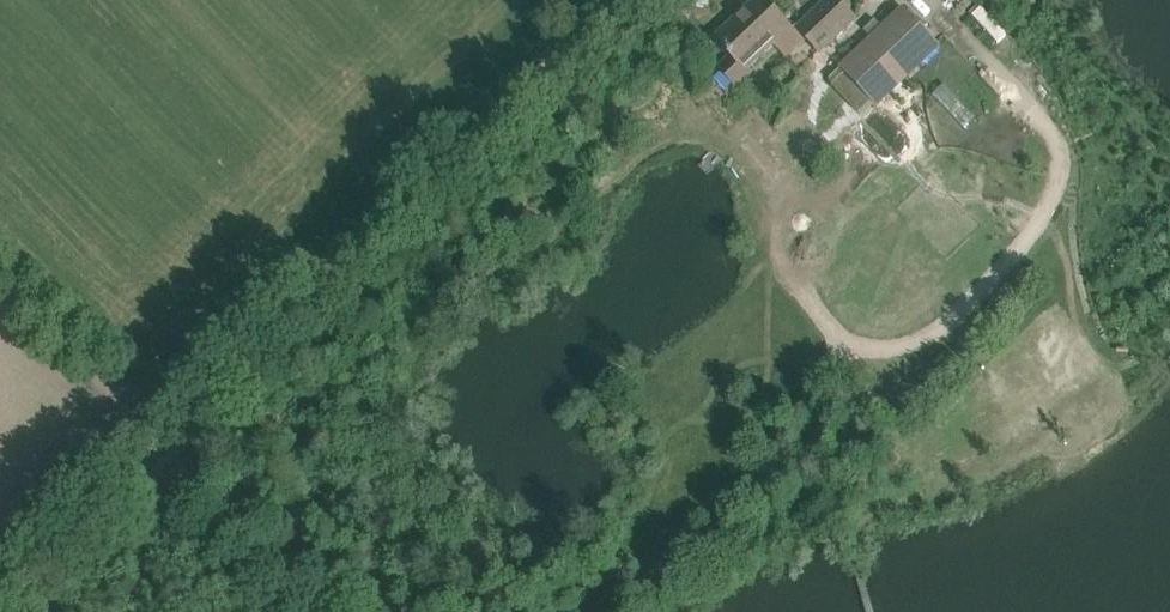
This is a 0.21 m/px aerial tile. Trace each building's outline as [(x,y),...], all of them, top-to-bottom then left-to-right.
[(790,29),(762,0),(754,0),(714,38),(730,55),(715,68),(736,90),(751,75),(746,70),(790,29)] [(855,18),(837,0),(826,0),(797,28),(808,39),(820,52),(829,43),(855,18)] [(889,93),(940,46),(904,8),(883,27),(875,19),(864,29),(872,38),(840,68),(848,77),(846,79),(864,99),(867,97),(869,99),(882,86),(889,93)]
